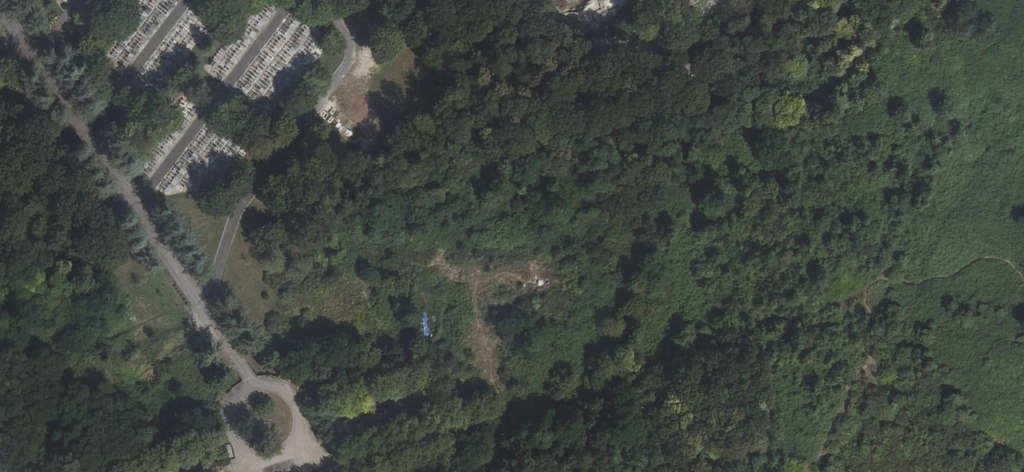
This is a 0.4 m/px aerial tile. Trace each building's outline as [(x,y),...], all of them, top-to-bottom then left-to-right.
[(222,56),(224,53),(220,50),(209,66),(223,76),(231,63),(222,56)]
